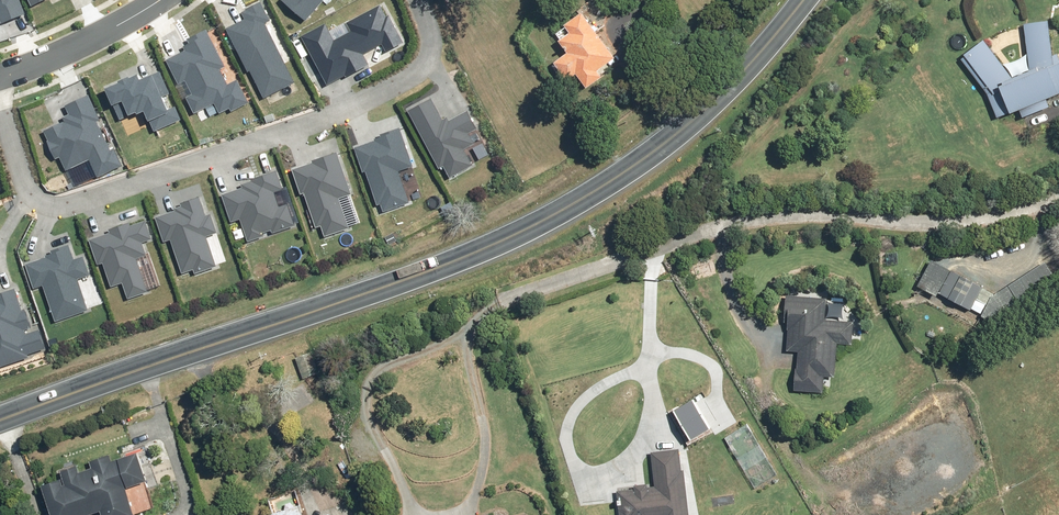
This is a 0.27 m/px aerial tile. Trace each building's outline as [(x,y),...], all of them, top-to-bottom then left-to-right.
[(614,58),(582,14),(564,27),(570,34),(559,42),(568,54),(554,64),(567,81),(576,74),(587,89),(602,78),(597,71),(614,58)] [(1024,24),(1030,71),(1012,78),(984,40),(960,57),(987,94),(997,118),(1020,109),(1023,118),(1050,106),(1047,98),(1058,94),(1058,58),(1057,54),(1053,56),(1049,20),(1024,24)] [(464,149),(474,144),(469,133),(477,128),(471,120),(467,111),(448,121),(446,117),(442,119),(430,99),(418,106),(408,111),(438,169),(443,167),(449,178),(472,165),(464,149)] [(1045,262),(995,294),(932,260),(918,285),(937,296),(938,293),(993,322),(1058,280),(1045,262)] [(826,297),(786,295),(784,323),(787,323),(786,351),(798,351),(797,369),(795,368),(794,390),(823,392),(824,377),(834,378),(836,344),(852,345),(854,321),(825,319),(826,297)] [(651,452),(654,487),(648,488),(648,484),(634,485),(634,489),(616,491),(618,514),(689,514),(684,469),(682,469),(680,449),(651,452)] [(43,485),(53,514),(89,514),(102,511),(104,514),(136,514),(127,488),(148,481),(138,453),(112,462),(109,454),(90,461),(92,468),(80,473),(77,465),(61,470),(64,478),(43,485)] [(299,506),(272,514),(302,514),(299,506)]
